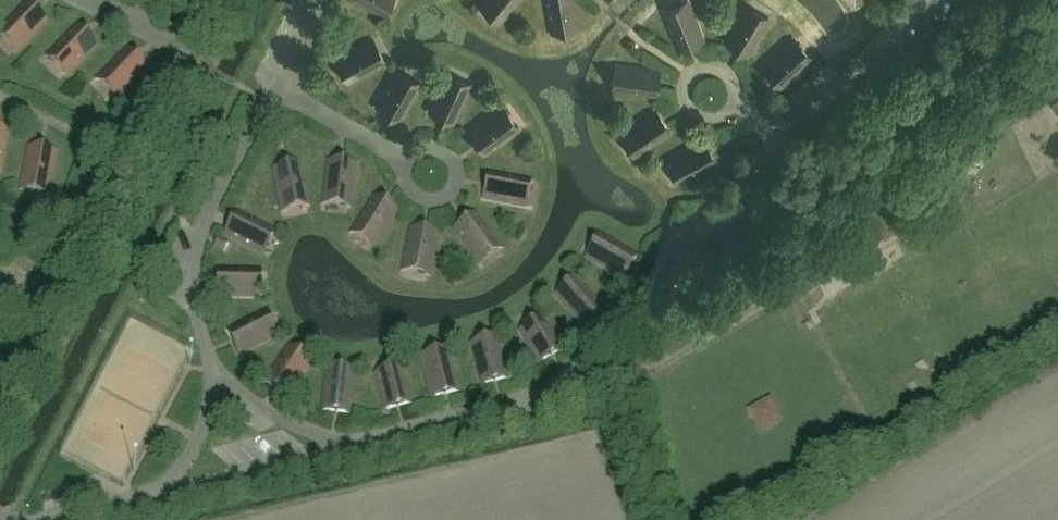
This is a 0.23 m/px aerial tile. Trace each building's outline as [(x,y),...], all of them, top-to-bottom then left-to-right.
[(387,0),(351,0),(379,14),(387,0)] [(520,0),(484,0),(482,2),(504,20),(520,0)] [(577,24),(573,0),(545,0),(550,28),(577,24)] [(46,20),(26,1),(0,28),(0,35),(17,51),(46,20)] [(679,51),(704,40),(690,6),(664,16),(679,51)] [(749,56),(768,24),(745,9),(726,41),(749,56)] [(67,74),(96,44),(76,25),(47,55),(67,74)] [(349,83),(382,65),(369,41),(336,59),(349,83)] [(782,88),(810,63),(791,43),(763,68),(782,88)] [(117,97),(146,67),(127,48),(97,78),(117,97)] [(655,97),(659,70),(622,64),(618,91),(655,97)] [(401,121),(419,88),(396,75),(377,107),(401,121)] [(455,123),(470,89),(445,78),(430,112),(455,123)] [(486,154),(516,132),(499,110),(469,133),(486,154)] [(640,155),(671,134),(656,111),(625,132),(640,155)] [(684,182),(716,165),(703,141),(670,158),(684,182)] [(28,147),(21,188),(48,193),(55,151),(28,147)] [(351,201),(355,164),(328,161),(324,198),(351,201)] [(281,206),(308,200),(300,163),(273,169),(281,206)] [(521,205),(526,179),(489,171),(484,198),(521,205)] [(378,242),(397,210),(374,196),(354,228),(378,242)] [(258,252),(271,228),(237,210),(225,235),(258,252)] [(476,259),(498,243),(477,213),(454,229),(476,259)] [(430,270),(438,233),(411,228),(404,265),(430,270)] [(623,278),(637,254),(604,236),(591,259),(623,278)] [(255,296),(256,269),(218,268),(218,295),(255,296)] [(864,272),(843,283),(848,292),(869,281),(864,272)] [(584,326),(604,308),(579,280),(559,298),(584,326)] [(239,353),(273,337),(261,312),(227,329),(239,353)] [(539,362),(563,348),(543,316),(520,330),(539,362)] [(481,384),(508,377),(498,341),(472,348),(481,384)] [(287,396),(308,365),(286,350),(265,381),(287,396)] [(432,397),(458,390),(449,354),(422,361),(432,397)] [(384,409),(411,402),(401,366),(375,373),(384,409)] [(349,413),(353,375),(326,372),(322,409),(349,413)]
